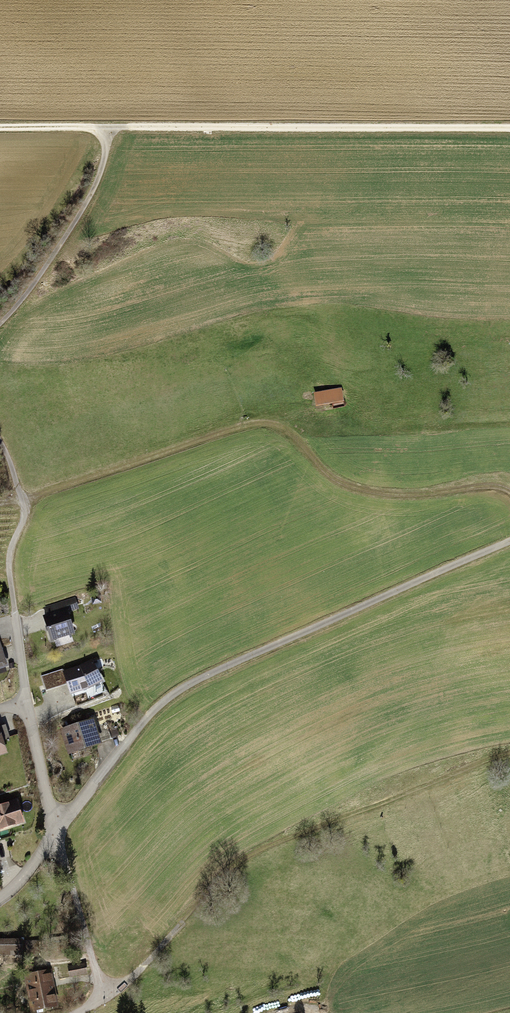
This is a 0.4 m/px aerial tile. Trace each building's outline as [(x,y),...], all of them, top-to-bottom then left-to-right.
[(317,396),(318,404),(342,400),(340,392),(317,396)] [(93,598),(86,600),(88,606),(94,605),(93,598)] [(66,611),(45,618),(52,639),(73,632),(66,611)] [(102,680),(91,662),(80,668),(65,673),(63,669),(41,676),(46,690),(61,685),(59,680),(66,678),(71,693),(88,688),(102,680)] [(92,722),(64,731),(71,752),(112,738),(107,724),(94,728),(92,722)] [(5,752),(2,740),(9,738),(6,727),(0,729),(0,753),(5,752)] [(0,807),(0,841),(13,836),(10,825),(23,821),(16,801),(0,807)] [(0,942),(0,954),(39,954),(38,941),(0,942)] [(65,962),(66,971),(84,968),(82,959),(65,962)] [(33,1010),(56,1005),(49,971),(27,976),(33,1010)]
